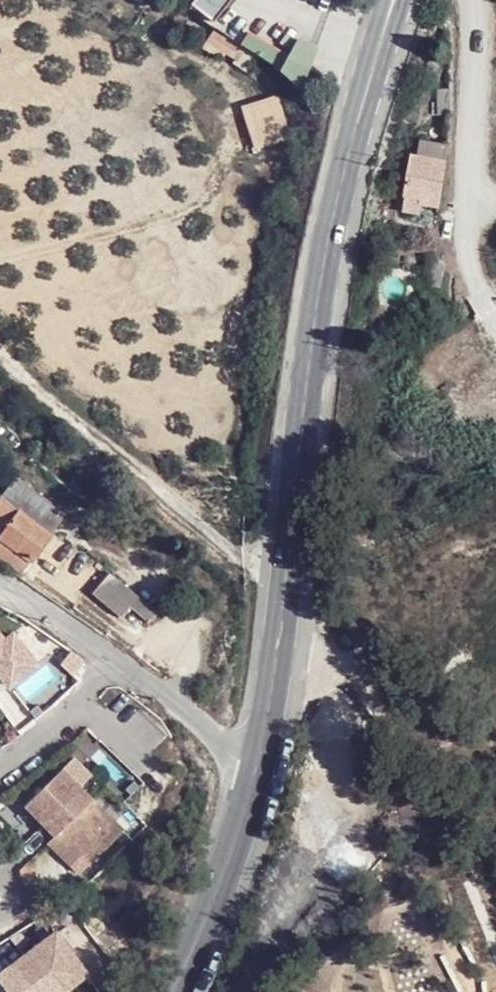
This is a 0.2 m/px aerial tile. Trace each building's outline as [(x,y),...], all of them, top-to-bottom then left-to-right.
[(218,17),(198,8),(190,0),(189,0),(186,4),(210,28),(218,17)] [(233,0),(190,0),(198,8),(218,17),(233,0)] [(293,40),(287,55),(246,38),(238,57),(302,84),(316,50),(293,40)] [(436,116),(450,119),(452,95),(439,92),(436,116)] [(239,106),(253,151),(291,139),(277,94),(239,106)] [(402,204),(419,208),(436,209),(445,148),(414,146),(412,163),(406,165),(402,204)] [(416,225),(419,208),(402,204),(400,220),(416,225)] [(426,290),(432,291),(436,262),(429,262),(426,290)] [(436,262),(432,291),(444,293),(446,262),(436,262)] [(68,516),(18,474),(0,494),(0,555),(22,574),(68,516)] [(150,623),(157,614),(105,576),(88,596),(120,619),(129,606),(150,623)] [(24,806),(54,837),(65,848),(72,842),(83,853),(92,862),(118,836),(57,774),(24,806)] [(54,837),(47,844),(70,866),(83,853),(72,842),(65,848),(54,837)] [(89,983),(55,934),(0,972),(0,991),(75,991),(89,983)]
